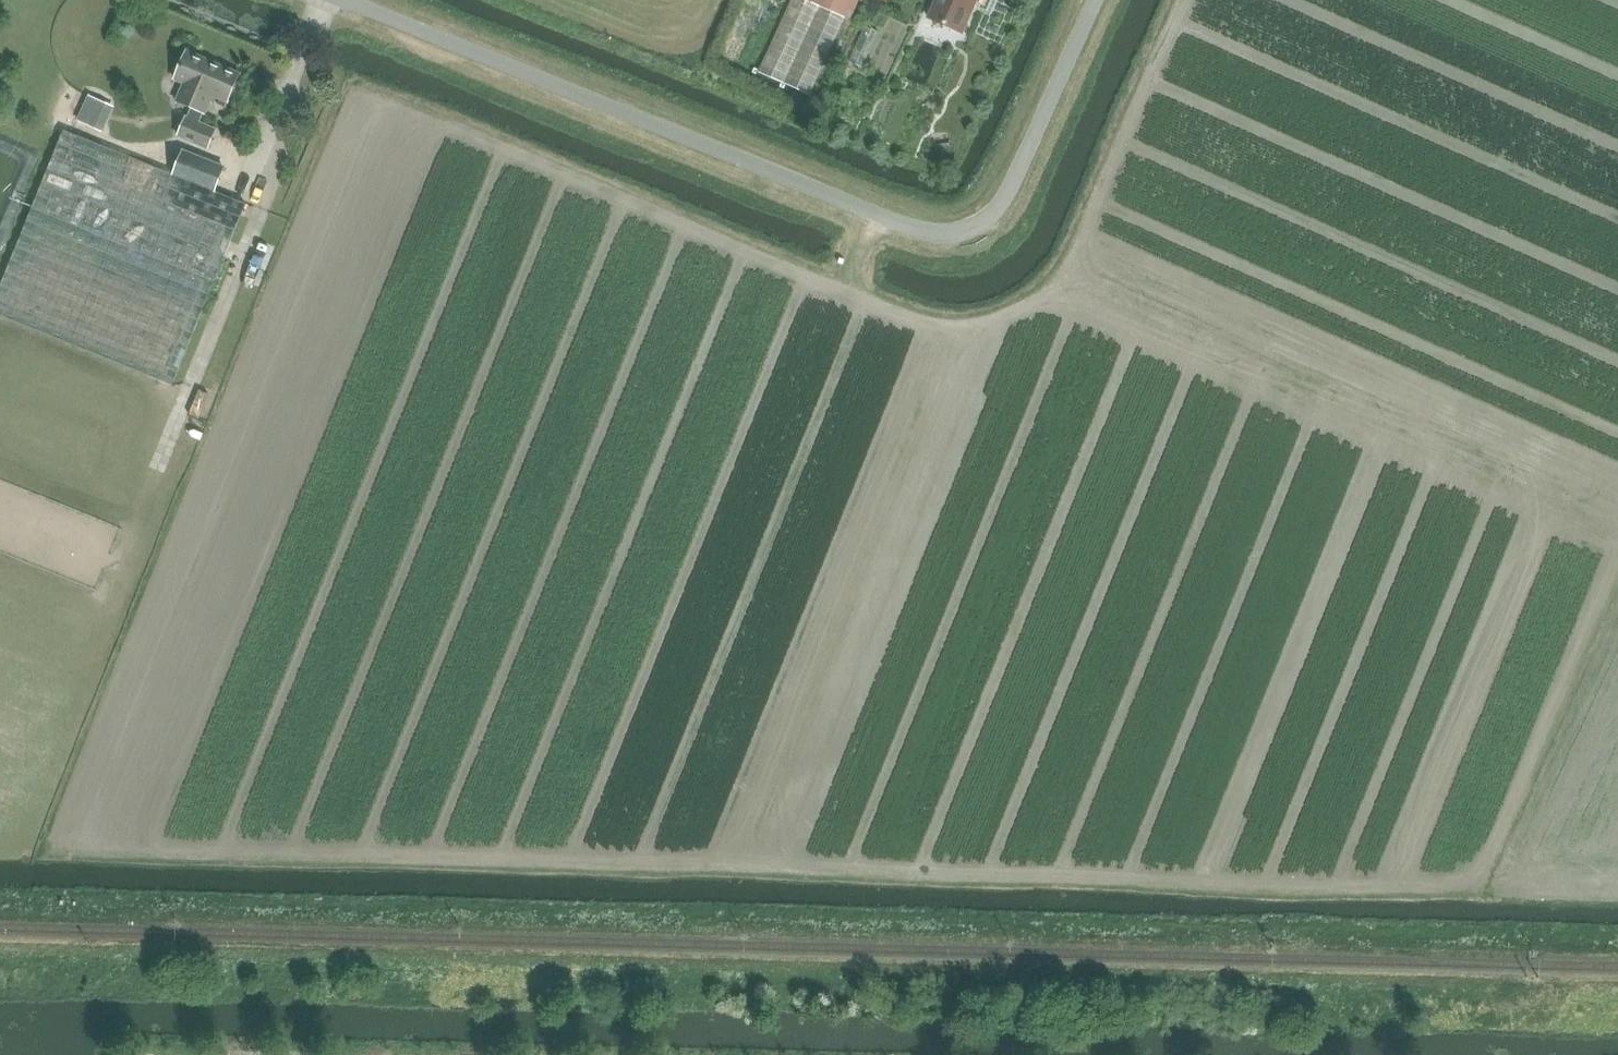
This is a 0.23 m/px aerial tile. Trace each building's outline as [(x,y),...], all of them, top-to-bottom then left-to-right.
[(758,75),(809,98),(845,17),(806,0),(791,0),(758,75)] [(845,17),(848,19),(857,0),(806,0),(845,17)] [(927,21),(944,28),(945,26),(963,34),(978,0),(936,0),(927,21)] [(866,26),(849,61),(863,67),(879,32),(866,26)] [(240,75),(187,52),(175,80),(185,84),(177,102),(192,109),(188,119),(186,118),(178,137),(208,149),(216,131),(199,124),(203,114),(205,115),(212,96),(228,103),(240,75)] [(89,96),(78,120),(96,128),(106,104),(89,96)] [(8,269),(0,290),(0,317),(173,386),(246,204),(215,192),(224,168),(184,152),(174,175),(64,131),(8,269)] [(1509,995),(1525,995),(1526,983),(1510,983),(1509,993),(1509,995)]
